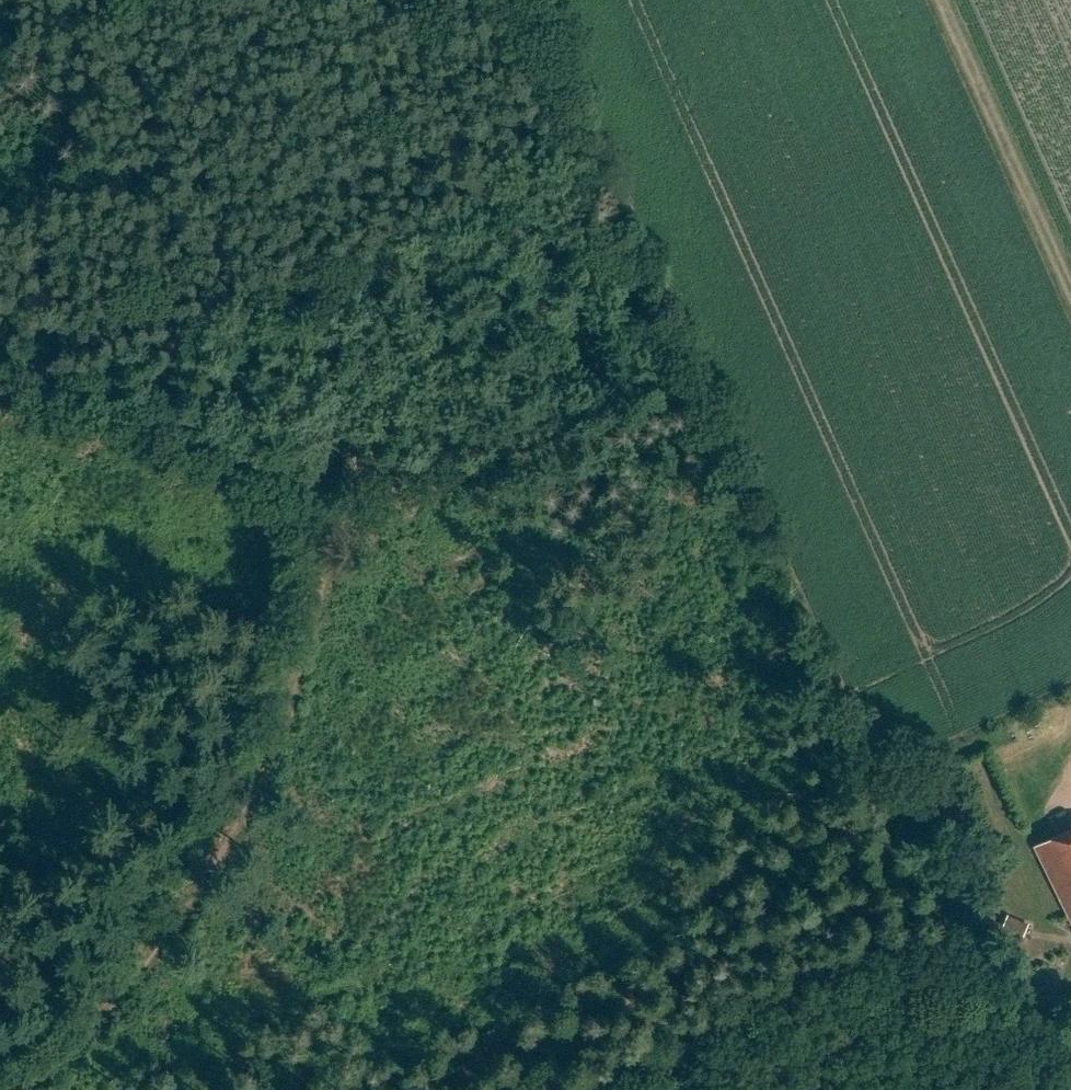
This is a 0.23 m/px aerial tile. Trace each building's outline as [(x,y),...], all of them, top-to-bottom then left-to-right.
[(1035,846),(1070,919),(1070,828),(1035,846)]
